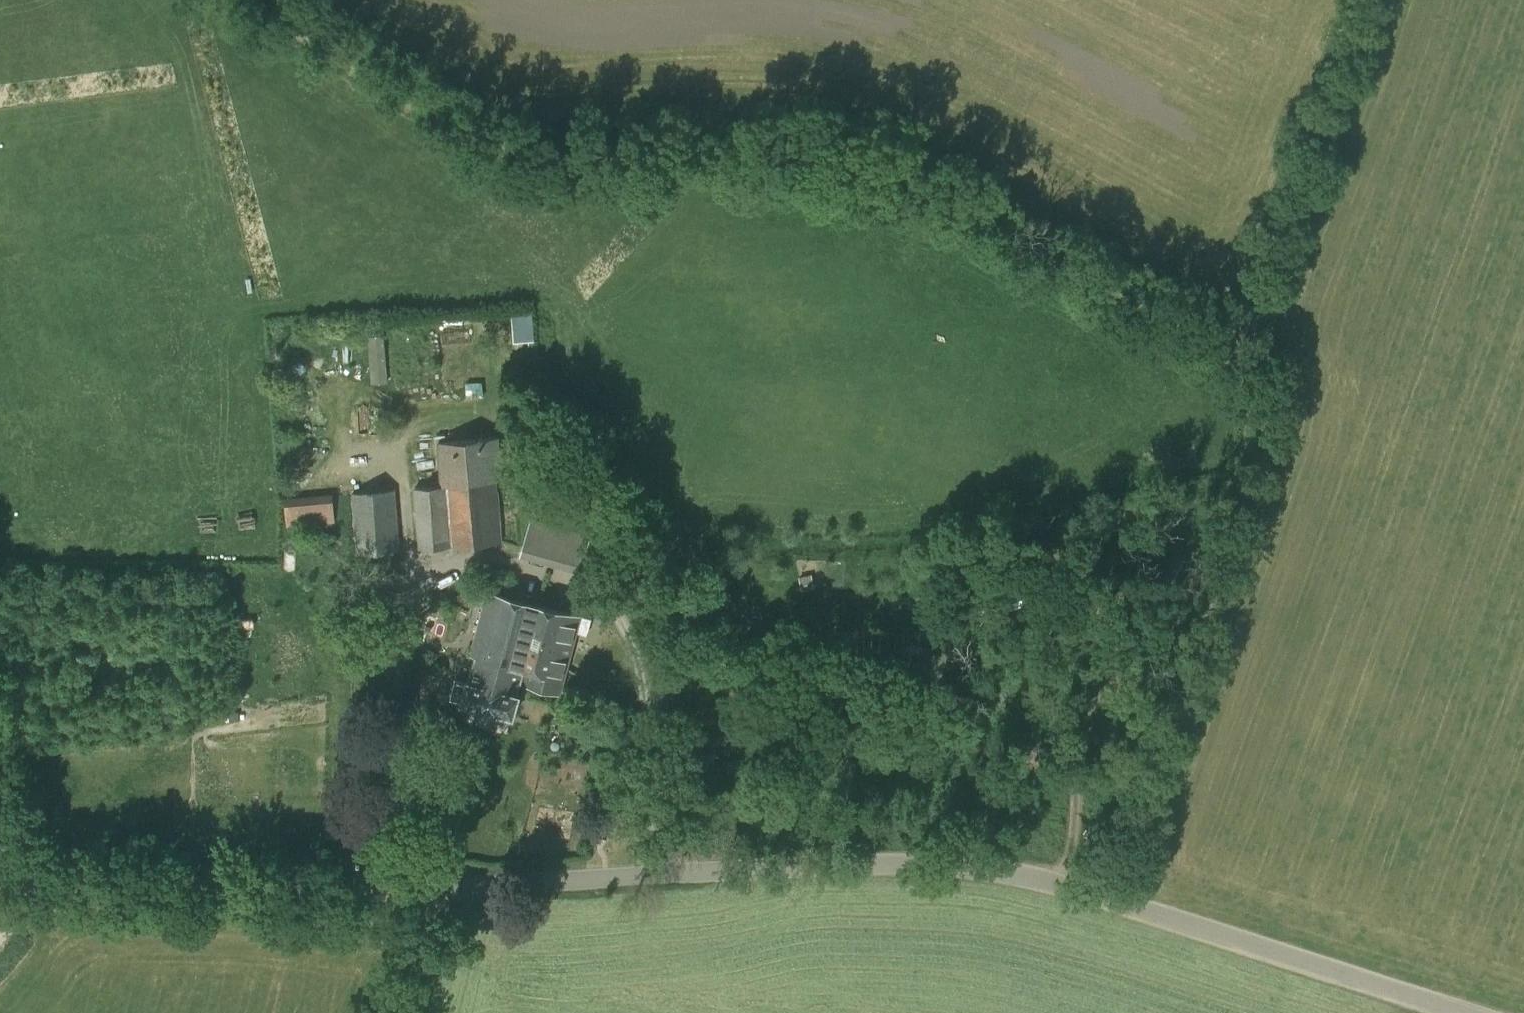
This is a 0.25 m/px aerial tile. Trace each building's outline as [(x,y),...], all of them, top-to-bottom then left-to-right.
[(443,331),(443,344),(473,342),(472,329),(443,331)] [(496,479),(503,479),(499,438),(436,443),(440,487),(413,489),(418,549),(501,542),(496,479)] [(355,554),(401,551),(396,489),(351,493),(355,554)] [(287,500),(289,529),(337,525),(334,496),(287,500)] [(539,562),(550,521),(532,516),(520,557),(539,562)] [(517,694),(519,684),(523,668),(540,606),(487,592),(471,655),(477,656),(470,681),(467,681),(467,683),(454,679),(448,699),(461,703),(461,704),(513,717),(519,695),(517,694)] [(590,619),(540,606),(523,668),(519,684),(561,695),(577,633),(586,635),(590,619)]
